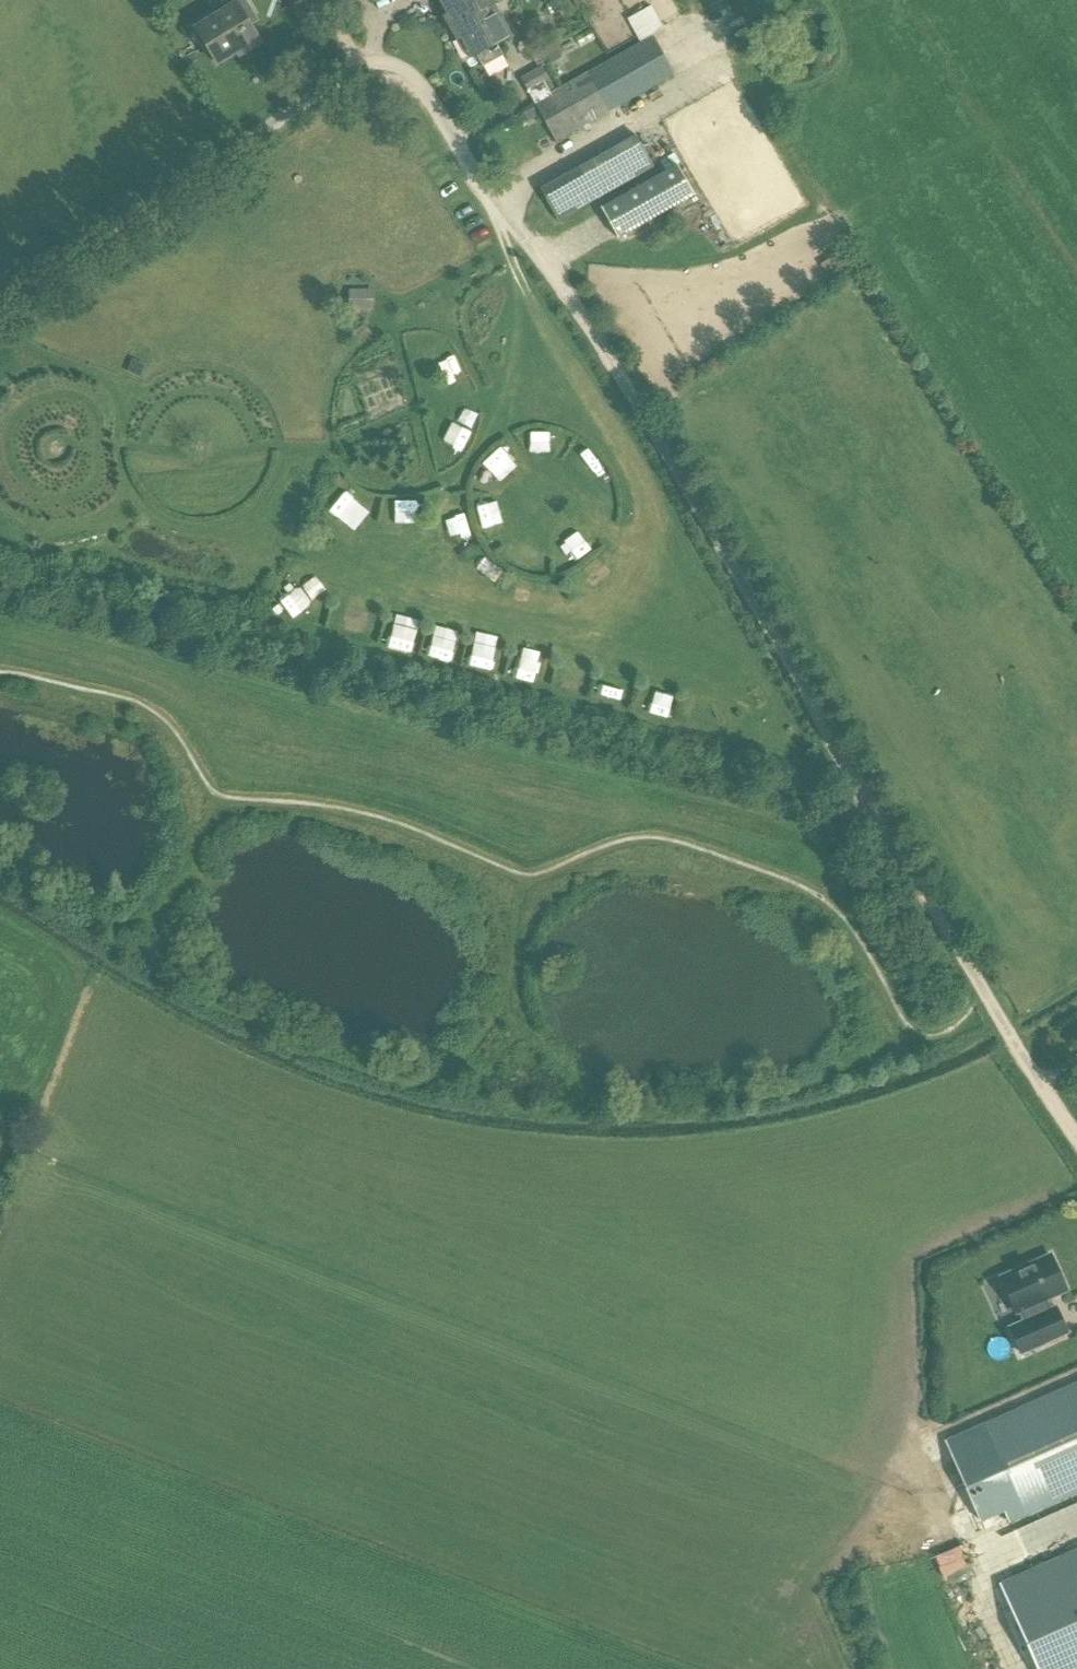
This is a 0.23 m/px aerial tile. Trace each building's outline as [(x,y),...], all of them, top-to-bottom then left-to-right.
[(241,57),(262,44),(246,18),(255,13),(247,0),(226,0),(222,3),(227,11),(197,30),(219,65),(239,53),(241,57)] [(463,38),(474,58),(478,56),(485,68),(503,57),(497,45),(511,38),(493,7),(502,2),(501,0),(442,0),(444,4),(448,2),(455,14),(447,18),(459,40),(463,38)] [(545,21),(561,10),(554,0),(536,0),(532,3),(545,21)] [(633,39),(658,26),(645,3),(621,16),(633,39)] [(559,49),(579,46),(577,32),(557,36),(559,49)] [(541,82),(526,92),(557,140),(568,136),(675,76),(654,37),(609,60),(550,95),(541,82)] [(654,165),(636,134),(579,167),(597,198),(654,165)] [(678,166),(602,210),(620,240),(695,196),(678,166)] [(579,167),(540,189),(558,220),(597,198),(579,167)] [(337,288),(338,309),(367,308),(366,286),(337,288)] [(139,377),(145,365),(133,359),(127,371),(139,377)] [(38,424),(39,455),(55,454),(54,423),(38,424)] [(1051,1255),(1017,1269),(1002,1276),(1001,1277),(1002,1279),(1003,1283),(1016,1312),(1020,1310),(1025,1320),(1010,1327),(1021,1353),(1067,1332),(1056,1307),(1049,1310),(1044,1300),(1066,1290),(1051,1255)] [(986,1428),(947,1445),(980,1520),(1004,1509),(1008,1520),(1076,1489),(1076,1388),(986,1428)] [(1029,1542),(1076,1522),(1076,1494),(1020,1519),(1029,1542)] [(1002,1585),(1040,1668),(1076,1668),(1076,1551),(1002,1585)]
